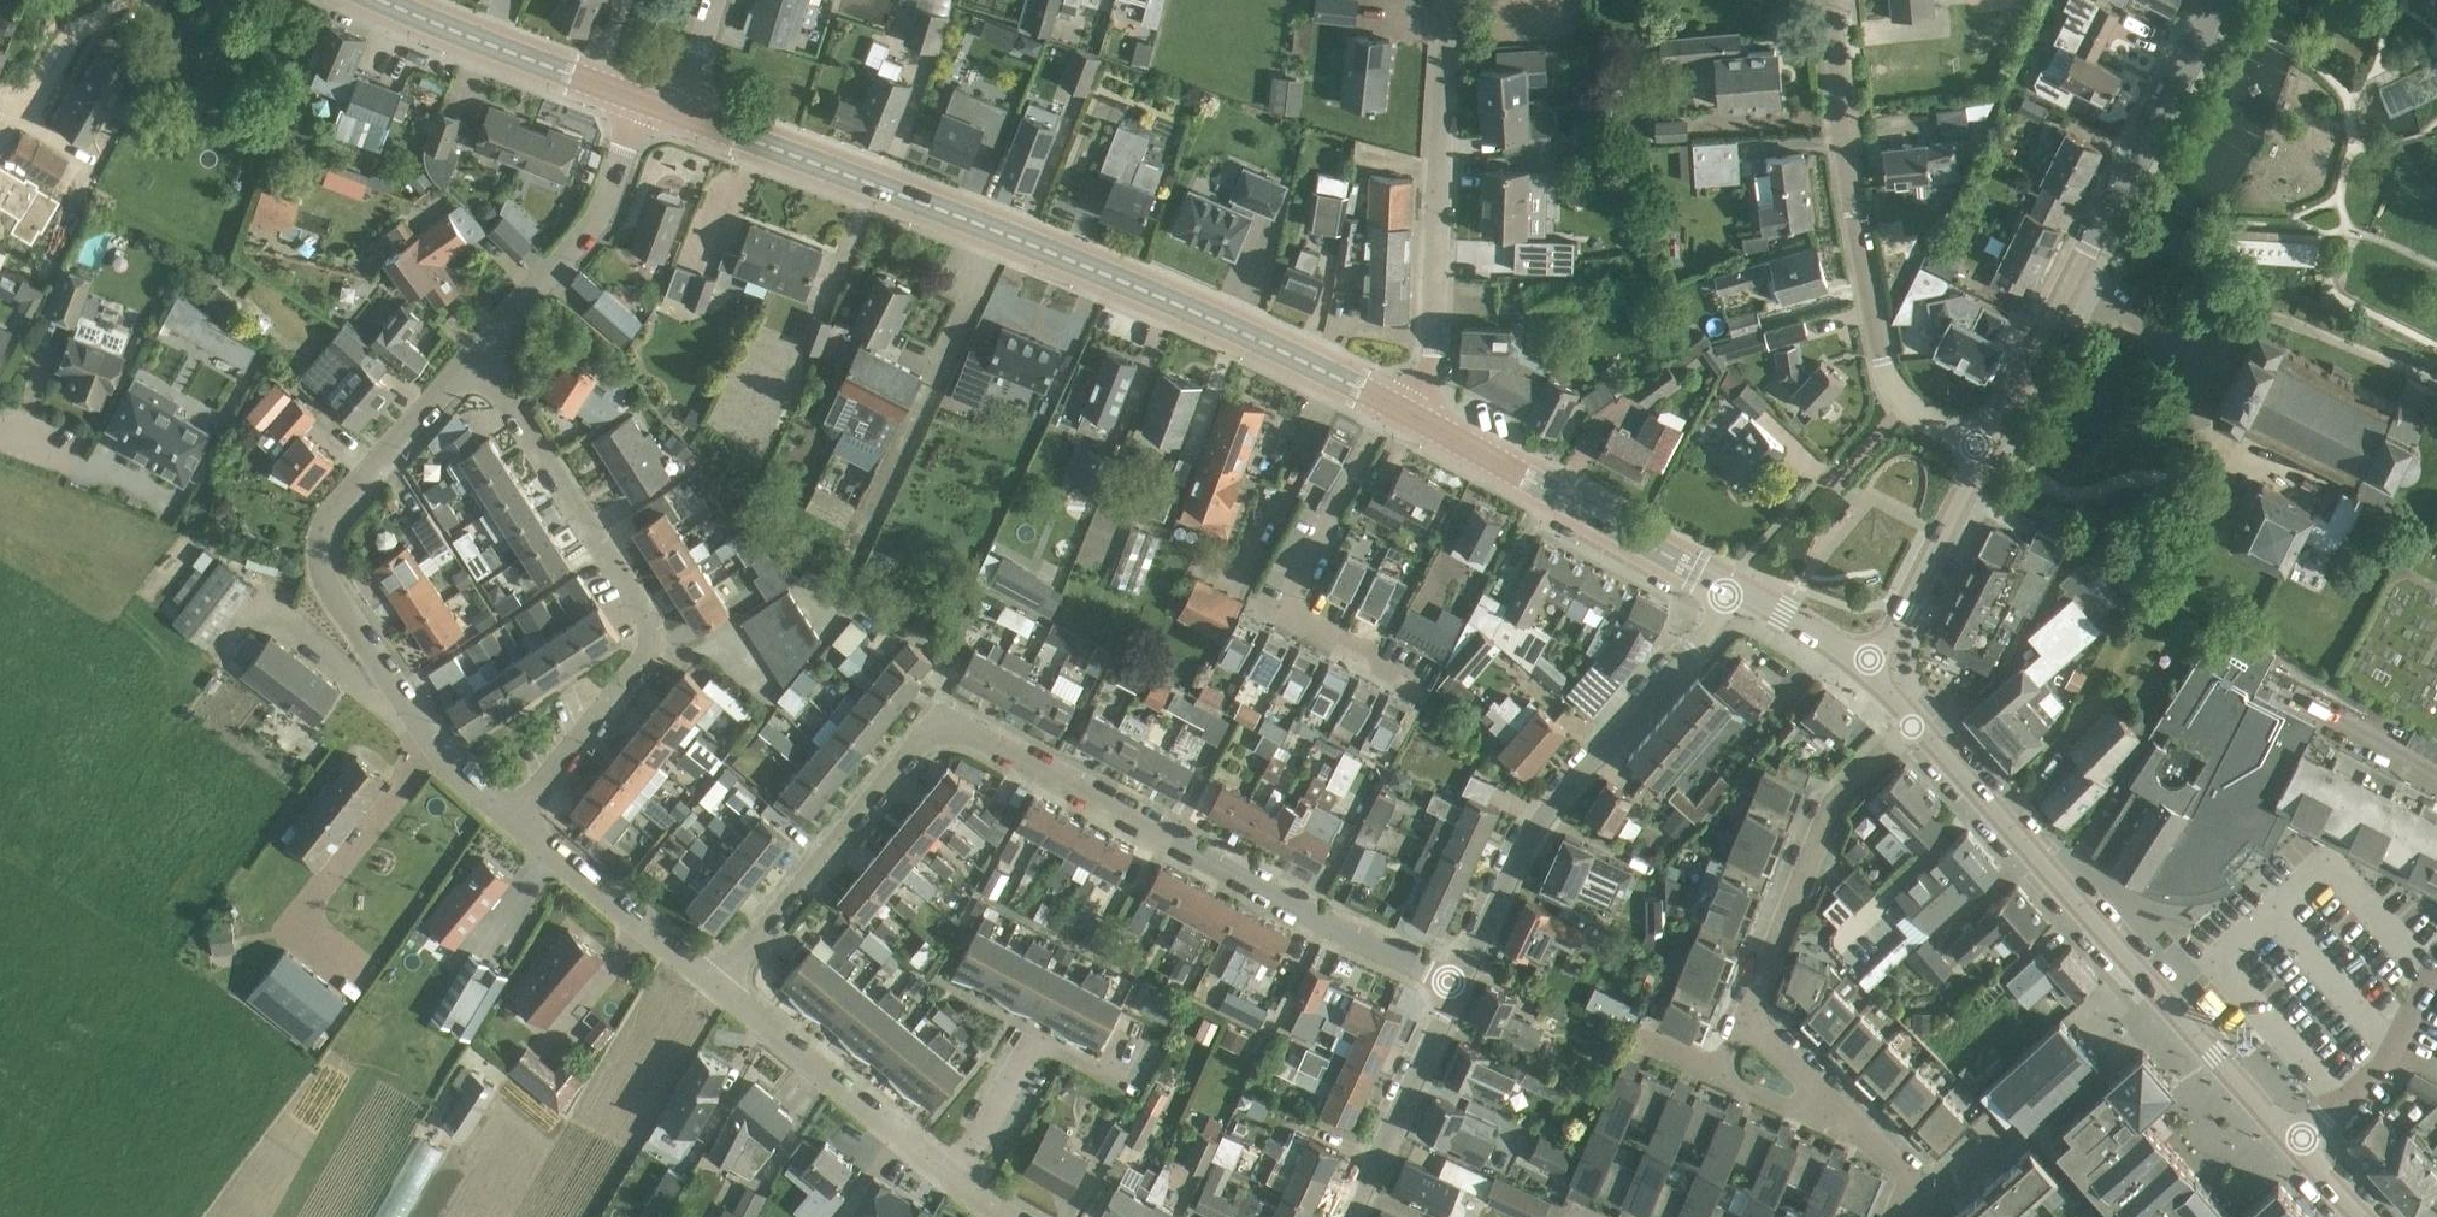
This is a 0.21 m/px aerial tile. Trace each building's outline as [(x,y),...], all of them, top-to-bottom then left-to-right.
[(553,20),(588,33),(600,0),(561,0),(553,20)] [(755,11),(750,9),(744,28),(794,44),(801,21),(814,25),(815,23),(826,26),(829,18),(817,14),(774,0),(758,0),(755,11)] [(817,14),(820,5),(807,1),(808,0),(774,0),(817,14)] [(1018,25),(1051,34),(1061,0),(1025,0),(1018,25)] [(1142,23),(1158,27),(1165,0),(1147,0),(1142,23)] [(1315,19),(1356,23),(1358,0),(1317,0),(1315,19)] [(1894,18),(1936,14),(1934,0),(1892,0),(1894,18)] [(2065,5),(2071,8),(2055,40),(2076,50),(2062,77),(2052,71),(2045,86),(2068,98),(2074,85),(2108,102),(2122,74),(2095,60),(2119,14),(2095,2),(2096,0),(2067,0),(2065,5)] [(2172,12),(2178,0),(2148,0),(2172,12)] [(2412,4),(2434,19),(2436,14),(2436,0),(2415,0),(2412,4)] [(915,3),(904,40),(940,51),(951,14),(915,3)] [(975,33),(1010,48),(1018,29),(984,15),(975,33)] [(1297,18),(1295,51),(1311,52),(1314,19),(1297,18)] [(350,97),(357,76),(351,74),(367,37),(327,21),(311,59),(321,63),(313,80),(314,81),(312,86),(319,89),(321,84),(343,94),(350,97)] [(1666,59),(1720,55),(1724,106),(1780,102),(1775,49),(1742,52),(1740,31),(1664,37),(1666,59)] [(1022,32),(1016,47),(1038,56),(1044,41),(1022,32)] [(1382,106),(1389,39),(1351,35),(1344,102),(1382,106)] [(912,84),(897,78),(903,64),(887,58),(890,49),(872,42),(866,56),(882,63),(864,107),(842,99),(833,120),(856,129),(855,131),(889,144),(912,84)] [(1066,68),(1060,83),(1087,94),(1102,57),(1075,46),(1075,47),(1066,68)] [(1485,103),(1527,100),(1526,81),(1547,80),(1545,49),(1512,51),(1513,66),(1482,68),(1485,103)] [(74,81),(52,119),(86,140),(127,70),(98,53),(80,84),(74,81)] [(2380,89),(2392,115),(2413,104),(2435,95),(2436,94),(2436,62),(2380,89)] [(403,119),(410,101),(400,98),(403,90),(358,74),(357,76),(350,97),(346,107),(343,106),(333,131),(381,149),(393,116),(403,119)] [(1273,74),(1269,107),(1300,111),(1303,77),(1273,74)] [(946,109),(931,146),(970,161),(979,137),(996,144),(1010,107),(955,85),(946,109)] [(2047,106),(2025,95),(2018,110),(2040,121),(2047,106)] [(1527,100),(1485,103),(1487,136),(1518,133),(1519,147),(1552,145),(1549,113),(1528,115),(1527,100)] [(519,163),(532,129),(516,123),(518,116),(489,106),(474,146),(519,163)] [(1938,125),(1967,121),(1966,106),(1936,110),(1938,125)] [(463,117),(439,107),(424,147),(425,147),(425,150),(425,156),(427,167),(430,174),(439,183),(446,190),(460,151),(452,147),(463,117)] [(1018,133),(1017,133),(1002,172),(1033,184),(1057,124),(1026,112),(1018,133)] [(1657,139),(1686,138),(1686,118),(1656,119),(1657,139)] [(0,124),(0,162),(6,166),(5,167),(18,175),(22,167),(51,185),(67,159),(3,119),(0,124)] [(1967,121),(1938,125),(1940,141),(1930,144),(1885,148),(1888,184),(1931,179),(1930,166),(1958,159),(1953,138),(1969,136),(1967,121)] [(1141,230),(1157,191),(1166,168),(1144,159),(1153,139),(1121,126),(1104,168),(1120,175),(1104,215),(1141,230)] [(532,129),(519,163),(563,179),(578,138),(549,128),(547,134),(532,129)] [(2041,194),(2065,207),(2072,193),(2078,196),(2103,148),(2067,130),(2043,178),(2033,173),(2025,188),(2040,195),(2041,194)] [(1696,183),(1740,181),(1738,140),(1680,143),(1681,179),(1696,178),(1696,183)] [(1777,199),(1762,201),(1765,226),(1812,221),(1804,151),(1766,156),(1767,172),(1774,171),(1777,199)] [(1274,212),(1286,183),(1245,166),(1233,194),(1235,195),(1231,205),(1191,188),(1174,227),(1235,253),(1252,214),(1250,213),(1255,204),(1274,212)] [(342,172),(329,167),(323,184),(336,189),(342,172)] [(1527,233),(1529,171),(1487,170),(1485,232),(1527,233)] [(1344,217),(1342,232),(1338,260),(1352,262),(1352,259),(1366,260),(1363,311),(1409,316),(1414,178),(1371,174),(1367,231),(1359,230),(1360,219),(1344,217)] [(263,188),(251,223),(272,230),(274,226),(291,231),(300,201),(281,195),(282,191),(273,188),(272,191),(263,188)] [(679,198),(677,193),(663,188),(659,190),(657,194),(652,192),(632,247),(664,258),(684,203),(678,201),(679,198)] [(1314,190),(1309,227),(1342,232),(1344,217),(1348,196),(1314,190)] [(2014,237),(2048,254),(2062,227),(2056,224),(2065,207),(2041,194),(2040,195),(2041,195),(2032,212),(2027,209),(2014,237)] [(516,258),(533,240),(505,213),(488,231),(516,258)] [(458,288),(439,260),(451,251),(454,255),(470,243),(450,214),(417,237),(403,218),(383,233),(397,252),(387,259),(412,293),(424,284),(438,304),(458,288)] [(752,221),(739,254),(726,249),(721,263),(770,282),(788,235),(752,221)] [(2315,266),(2315,258),(2316,233),(2220,227),(2218,260),(2315,266)] [(1745,247),(1769,244),(1768,231),(1743,234),(1745,247)] [(788,235),(770,282),(803,295),(821,247),(788,235)] [(2048,254),(2014,237),(2001,261),(2006,264),(1998,279),(2023,291),(2030,276),(2036,279),(2048,254)] [(1575,240),(1516,238),(1515,270),(1574,272),(1575,257),(1593,258),(1593,241),(1575,241),(1575,240)] [(1774,300),(1784,298),(1828,285),(1817,245),(1718,274),(1722,290),(1768,277),(1774,300)] [(1312,304),(1323,274),(1313,270),(1320,253),(1302,246),(1295,264),(1288,261),(1277,291),(1312,304)] [(1927,268),(1917,267),(1914,287),(1949,291),(1954,252),(1929,250),(1927,268)] [(79,323),(73,337),(71,336),(58,369),(72,374),(65,391),(98,404),(105,386),(109,388),(121,356),(119,355),(128,331),(111,324),(111,322),(104,320),(104,321),(77,311),(90,278),(63,267),(45,313),(73,324),(74,321),(79,323)] [(696,274),(677,267),(668,292),(686,299),(696,274)] [(686,299),(685,302),(704,310),(717,278),(698,270),(696,274),(686,299)] [(1572,272),(1521,290),(1532,321),(1583,303),(1572,272)] [(858,505),(898,424),(923,376),(874,351),(881,338),(886,340),(893,327),(898,329),(907,310),(902,307),(911,290),(880,274),(855,324),(869,331),(865,339),(871,342),(867,348),(862,345),(825,419),(842,427),(814,483),(858,505)] [(21,278),(12,296),(20,300),(16,306),(33,315),(46,291),(21,278)] [(222,311),(234,298),(219,284),(207,298),(222,311)] [(625,343),(643,323),(605,289),(587,309),(625,343)] [(1963,293),(1948,296),(1928,300),(1933,327),(1944,332),(1935,350),(1986,376),(2005,341),(1998,338),(2009,316),(1986,304),(1963,293)] [(247,367),(256,350),(205,322),(210,313),(189,302),(176,295),(174,300),(163,321),(247,367)] [(402,304),(373,342),(415,375),(429,357),(405,337),(420,318),(402,304)] [(1756,309),(1727,317),(1733,336),(1762,328),(1756,309)] [(813,313),(801,345),(821,352),(833,320),(813,313)] [(1803,318),(1765,328),(1770,347),(1808,337),(1803,318)] [(352,369),(369,349),(370,348),(343,324),(325,346),(335,356),(352,369)] [(1546,371),(1511,353),(1511,349),(1522,350),(1523,328),(1513,327),(1465,324),(1463,357),(1473,358),(1471,383),(1529,414),(1547,379),(1543,377),(1546,371)] [(2368,494),(2383,502),(2398,472),(2403,473),(2406,474),(2410,473),(2413,472),(2416,469),(2419,466),(2421,462),(2422,458),(2422,455),(2422,452),(2420,449),(2418,446),(2416,444),(2413,442),(2436,393),(2436,391),(2411,377),(2397,403),(2350,379),(2332,370),(2284,346),(2288,339),(2260,325),(2215,416),(2242,430),(2245,423),(2292,447),(2289,453),(2308,462),(2311,456),(2354,477),(2350,485),(2368,494)] [(1044,388),(1059,349),(1003,327),(991,357),(971,349),(953,394),(980,404),(994,368),(1044,388)] [(1712,344),(1727,360),(1740,356),(1739,352),(1767,344),(1763,329),(1712,344)] [(1703,350),(1719,372),(1728,361),(1727,360),(1712,344),(1711,343),(1711,344),(1703,335),(1633,386),(1647,405),(1681,380),(1675,371),(1703,350)] [(1834,403),(1829,399),(1845,383),(1843,381),(1845,379),(1835,369),(1833,372),(1823,362),(1809,376),(1800,367),(1797,345),(1775,350),(1780,376),(1817,412),(1820,408),(1825,413),(1834,403)] [(352,369),(335,356),(312,383),(359,424),(391,388),(379,378),(389,366),(369,349),(352,369)] [(1104,438),(1106,432),(1112,418),(1115,419),(1137,362),(1107,350),(1084,407),(1086,408),(1078,428),(1104,438)] [(599,370),(596,374),(571,358),(548,394),(573,410),(575,408),(585,414),(583,417),(597,425),(624,408),(618,404),(628,388),(599,370)] [(1615,359),(1598,371),(1611,391),(1629,379),(1615,359)] [(1730,366),(1720,384),(1755,417),(1768,402),(1730,366)] [(1180,443),(1201,385),(1165,372),(1144,430),(1180,443)] [(1529,414),(1528,415),(1557,430),(1580,388),(1551,373),(1547,379),(1529,414)] [(181,481),(208,434),(165,410),(171,399),(131,377),(104,426),(125,437),(119,446),(181,481)] [(293,398),(276,383),(247,414),(265,429),(269,425),(293,398)] [(1204,453),(1243,467),(1265,408),(1226,393),(1204,453)] [(334,460),(303,433),(317,416),(294,396),(293,398),(269,425),(291,445),(278,459),(269,474),(288,485),(296,476),(310,488),(334,460)] [(1713,456),(1723,466),(1746,487),(1783,446),(1751,417),(1750,418),(1742,410),(1728,425),(1735,432),(1713,456)] [(1663,467),(1683,429),(1651,412),(1638,437),(1613,425),(1599,452),(1638,472),(1645,458),(1663,467)] [(614,469),(657,442),(650,431),(644,435),(631,415),(595,438),(614,469)] [(1308,468),(1331,480),(1354,437),(1331,425),(1308,468)] [(444,444),(453,458),(448,461),(447,466),(464,491),(478,481),(479,482),(507,464),(491,439),(480,445),(469,428),(444,444)] [(657,442),(614,469),(633,499),(670,475),(656,454),(662,450),(657,442)] [(1077,443),(1065,471),(1104,487),(1115,458),(1077,443)] [(1152,474),(1158,458),(1136,450),(1130,467),(1152,474)] [(1243,467),(1204,453),(1179,519),(1229,537),(1243,500),(1230,495),(1236,481),(1237,482),(1243,467)] [(507,464),(479,482),(494,506),(480,514),(481,515),(523,488),(507,464)] [(1400,526),(1408,508),(1429,519),(1446,487),(1403,465),(1388,494),(1376,488),(1366,509),(1400,526)] [(2368,494),(2350,485),(2347,490),(2345,489),(2334,510),(2331,509),(2327,516),(2262,484),(2233,540),(2288,568),(2305,535),(2337,551),(2349,529),(2350,529),(2368,494)] [(510,531),(539,513),(523,488),(481,515),(496,539),(510,530),(510,531)] [(651,555),(682,535),(673,522),(680,517),(664,493),(631,514),(638,527),(634,529),(651,555)] [(447,500),(433,510),(446,529),(460,519),(447,500)] [(1476,504),(1457,541),(1489,558),(1498,541),(1492,539),(1503,518),(1476,504)] [(449,545),(428,512),(413,522),(433,555),(449,545)] [(539,513),(510,531),(526,555),(554,537),(539,513)] [(226,531),(217,520),(207,528),(215,539),(226,531)] [(1132,525),(1111,581),(1140,592),(1161,536),(1132,525)] [(2030,545),(1995,527),(1981,553),(1980,552),(1941,627),(1942,628),(1936,639),(1940,646),(1957,656),(1967,660),(1988,672),(2012,626),(2017,628),(2026,611),(2032,614),(2060,561),(2067,548),(2061,542),(2062,541),(2038,528),(2030,545)] [(466,560),(480,551),(467,531),(453,540),(466,560)] [(737,549),(751,540),(740,533),(730,539),(735,547),(737,549)] [(682,535),(651,555),(667,580),(712,551),(711,550),(703,539),(690,547),(682,535)] [(554,537),(526,555),(533,566),(518,576),(527,590),(570,561),(554,537)] [(722,555),(735,547),(730,539),(711,550),(712,551),(667,580),(683,605),(714,585),(706,571),(725,559),(722,555)] [(1470,615),(1503,645),(1531,669),(1551,635),(1531,624),(1545,596),(1566,606),(1588,564),(1542,539),(1508,603),(1483,590),(1470,615)] [(373,568),(392,597),(426,574),(408,546),(373,568)] [(1357,605),(1378,566),(1347,550),(1327,589),(1357,605)] [(480,551),(466,560),(477,577),(491,568),(480,551)] [(2402,552),(2392,569),(2404,575),(2413,558),(2402,552)] [(184,606),(173,620),(208,647),(255,586),(220,559),(209,573),(199,565),(174,598),(184,606)] [(1002,559),(990,583),(1051,615),(1059,601),(1047,595),(1052,585),(1002,559)] [(767,597),(802,576),(780,560),(754,577),(767,597)] [(2025,696),(2044,680),(2043,679),(2103,626),(2097,620),(2074,594),(2095,576),(2083,561),(2061,581),(2067,587),(2058,595),(2065,602),(2029,633),(2043,649),(2025,666),(2024,665),(1967,715),(1995,747),(2026,719),(2021,713),(2032,703),(2025,696)] [(1581,616),(1589,601),(1607,611),(1622,583),(1588,565),(1566,606),(1565,608),(1581,616)] [(1378,566),(1357,605),(1388,621),(1408,582),(1378,566)] [(463,587),(471,581),(462,568),(454,573),(463,587)] [(392,597),(411,625),(445,602),(426,574),(392,597)] [(578,574),(557,588),(563,597),(571,592),(578,603),(591,595),(578,574)] [(1198,576),(1177,615),(1223,640),(1244,600),(1198,576)] [(2095,576),(2074,594),(2097,620),(2117,601),(2096,576),(2095,576)] [(499,581),(485,590),(503,615),(522,602),(512,588),(507,592),(499,581)] [(1607,611),(1600,625),(1587,618),(1576,641),(1598,655),(1567,690),(1593,713),(1624,677),(1642,656),(1653,634),(1654,634),(1668,607),(1637,590),(1637,591),(1622,583),(1607,611)] [(714,585),(683,605),(699,630),(730,609),(714,585)] [(766,605),(774,618),(797,603),(789,590),(766,605)] [(528,607),(541,627),(555,618),(541,598),(528,607)] [(445,602),(411,625),(429,653),(464,631),(445,602)] [(774,618),(782,630),(805,615),(797,603),(774,618)] [(1018,629),(1026,614),(1005,603),(997,618),(1018,629)] [(486,605),(471,616),(480,630),(496,619),(486,605)] [(774,618),(766,605),(742,620),(750,633),(774,618)] [(1410,606),(1396,633),(1444,657),(1457,630),(1410,606)] [(541,627),(528,607),(515,615),(529,636),(541,627)] [(574,624),(593,654),(618,638),(599,607),(574,624)] [(1250,666),(1271,627),(1240,611),(1220,650),(1250,666)] [(1026,614),(1018,629),(1029,635),(1037,620),(1026,614)] [(782,630),(791,643),(814,628),(805,615),(782,630)] [(1469,684),(1503,645),(1470,615),(1446,664),(1469,684)] [(2152,729),(2124,773),(2123,774),(2136,782),(2094,850),(2108,859),(2107,859),(2118,866),(2126,868),(2155,884),(2163,886),(2172,888),(2191,889),(2210,886),(2227,879),(2230,878),(2264,842),(2282,806),(2277,803),(2310,738),(2318,721),(2256,690),(2277,649),(2224,616),(2152,729)] [(782,630),(774,618),(750,633),(758,646),(782,630)] [(848,655),(865,670),(874,658),(857,644),(868,631),(852,618),(833,642),(848,654),(848,655)] [(574,624),(549,640),(569,670),(593,654),(574,624)] [(1271,627),(1250,666),(1280,682),(1301,643),(1271,627)] [(791,643),(799,656),(803,662),(822,640),(814,628),(791,643)] [(233,655),(247,667),(242,673),(288,709),(292,704),(315,722),(341,688),(271,635),(266,641),(252,630),(233,655)] [(492,659),(493,659),(505,651),(492,630),(479,638),(492,659)] [(791,643),(782,630),(758,646),(766,659),(791,643)] [(1056,630),(1048,645),(1068,655),(1076,640),(1056,630)] [(492,659),(479,638),(467,646),(480,667),(488,679),(476,687),(495,718),(520,702),(500,671),(493,659),(492,659)] [(549,640),(525,656),(544,686),(569,670),(549,640)] [(986,691),(1009,648),(1008,647),(1007,648),(995,642),(988,656),(975,649),(960,678),(986,691)] [(774,672),(799,656),(791,643),(766,659),(774,672)] [(909,643),(896,658),(921,679),(933,663),(909,643)] [(1098,643),(1085,668),(1098,674),(1111,650),(1098,643)] [(1301,643),(1280,682),(1310,698),(1330,658),(1301,643)] [(1009,648),(986,691),(1011,705),(1026,676),(1033,661),(1009,648)] [(454,722),(460,718),(470,734),(495,718),(476,687),(475,688),(454,655),(429,671),(439,686),(450,679),(462,697),(445,707),(454,722)] [(865,670),(848,655),(839,666),(856,680),(865,670)] [(500,671),(520,702),(544,686),(525,656),(500,671)] [(799,656),(774,672),(784,686),(803,662),(799,656)] [(923,681),(921,679),(896,658),(895,657),(877,680),(905,703),(923,681)] [(1701,678),(1714,689),(1718,684),(1753,715),(1777,688),(1741,657),(1732,668),(1719,657),(1701,678)] [(1330,658),(1310,698),(1340,713),(1360,674),(1330,658)] [(1136,696),(1150,669),(1147,667),(1143,675),(1125,666),(1116,681),(1135,691),(1133,695),(1136,696)] [(2087,673),(2076,667),(2065,686),(2076,692),(2087,673)] [(793,681),(806,693),(817,680),(804,668),(793,681)] [(1150,669),(1136,696),(1156,707),(1171,680),(1150,669)] [(1450,672),(1437,687),(1463,709),(1476,694),(1450,672)] [(666,696),(695,719),(695,718),(707,728),(725,706),(742,720),(753,707),(713,674),(702,687),(685,673),(666,696)] [(1360,674),(1340,713),(1369,729),(1390,690),(1360,674)] [(1037,718),(1052,689),(1026,676),(1011,705),(1037,718)] [(1630,755),(1647,771),(1643,776),(1663,793),(1668,787),(1667,786),(1735,708),(1714,689),(1701,678),(1699,676),(1630,755)] [(858,701),(886,725),(905,703),(877,680),(858,701)] [(2026,719),(1995,747),(2012,766),(2044,738),(2039,732),(2050,722),(2054,717),(2051,714),(2062,704),(2050,690),(2051,688),(2044,680),(2025,696),(2032,703),(2021,713),(2026,719)] [(1206,681),(1198,695),(1218,706),(1226,691),(1206,681)] [(790,683),(778,698),(796,713),(808,698),(790,683)] [(1052,689),(1037,718),(1061,731),(1076,702),(1052,689)] [(1827,689),(1826,689),(1804,716),(1836,743),(1859,715),(1827,689)] [(1390,690),(1369,729),(1400,745),(1421,706),(1390,690)] [(886,725),(858,701),(848,693),(830,715),(840,723),(868,747),(886,725)] [(1187,718),(1194,703),(1174,693),(1167,707),(1187,718)] [(1491,705),(1547,752),(1567,730),(1539,705),(1531,714),(1508,694),(1500,704),(1495,699),(1490,704),(1491,705)] [(695,719),(666,696),(648,718),(676,741),(695,719)] [(1242,700),(1234,715),(1254,725),(1262,711),(1242,700)] [(1194,703),(1187,718),(1205,727),(1201,735),(1218,745),(1230,722),(1194,703)] [(1547,752),(1491,705),(1480,716),(1490,724),(1488,726),(1506,742),(1499,749),(1527,774),(1547,752)] [(2124,773),(2152,729),(2134,710),(2124,718),(2113,706),(2071,748),(2082,759),(2042,799),(2067,824),(2107,784),(2121,770),(2124,773)] [(1130,767),(1145,739),(1143,738),(1151,723),(1139,717),(1128,711),(1120,726),(1105,754),(1130,767)] [(1105,754),(1120,726),(1093,712),(1079,741),(1105,754)] [(1266,717),(1260,728),(1285,741),(1290,730),(1266,717)] [(1788,717),(1774,733),(1787,743),(1800,727),(1788,717)] [(630,740),(668,773),(669,773),(658,764),(676,741),(648,718),(630,740)] [(792,757),(801,747),(768,719),(759,730),(792,757)] [(822,745),(850,769),(868,747),(840,723),(822,745)] [(2414,746),(2422,732),(2415,727),(2406,742),(2414,746)] [(1264,731),(1254,749),(1270,758),(1272,759),(1274,755),(1279,747),(1282,740),(1264,731)] [(2421,751),(2430,737),(2422,732),(2414,746),(2421,751)] [(758,751),(767,741),(760,734),(751,745),(758,751)] [(2318,734),(2315,740),(2310,738),(2277,803),(2282,806),(2436,884),(2436,794),(2318,734)] [(2428,755),(2436,741),(2430,737),(2421,751),(2428,755)] [(686,750),(714,772),(723,760),(696,738),(686,750)] [(1155,780),(1169,752),(1145,739),(1130,767),(1155,780)] [(668,773),(630,740),(611,763),(650,796),(668,773)] [(2436,756),(2436,741),(2428,755),(2435,759),(2436,756)] [(850,769),(822,745),(803,767),(831,791),(850,769)] [(1274,755),(1272,759),(1270,758),(1261,775),(1275,782),(1291,753),(1281,747),(1279,747),(1274,755)] [(714,772),(686,750),(677,761),(696,777),(706,766),(713,772),(714,772)] [(1169,752),(1155,780),(1180,793),(1194,765),(1169,752)] [(367,810),(361,805),(384,776),(357,755),(335,784),(329,779),(294,823),(298,827),(285,844),(313,866),(314,866),(319,870),(367,810)] [(1793,815),(1811,770),(1782,758),(1776,772),(1766,767),(1753,799),(1793,815)] [(593,785),(620,809),(630,797),(641,807),(640,807),(666,829),(676,818),(650,796),(611,763),(593,785)] [(1945,823),(1930,809),(1941,799),(1906,763),(1878,791),(1890,803),(1880,812),(1917,850),(1945,823)] [(1277,812),(1263,838),(1291,853),(1317,804),(1334,772),(1336,769),(1326,764),(1320,777),(1313,773),(1302,794),(1300,793),(1295,804),(1284,799),(1277,812)] [(717,776),(700,797),(714,808),(731,787),(736,791),(745,781),(726,766),(718,776),(717,776)] [(813,813),(831,791),(803,767),(784,790),(786,791),(778,801),(803,823),(811,812),(813,813)] [(949,769),(930,791),(956,812),(974,790),(949,769)] [(1339,788),(1344,778),(1334,772),(1317,804),(1329,810),(1340,788),(1339,788)] [(1678,806),(1697,823),(1699,824),(1732,783),(1720,774),(1697,802),(1677,786),(1668,798),(1678,806)] [(1622,812),(1632,796),(1608,781),(1587,815),(1618,834),(1629,816),(1622,812)] [(1236,824),(1250,797),(1223,783),(1209,810),(1236,824)] [(613,842),(631,820),(632,820),(620,809),(593,785),(573,809),(600,833),(601,832),(613,842)] [(930,791),(912,813),(938,834),(956,812),(930,791)] [(1439,813),(1487,836),(1500,808),(1470,794),(1465,806),(1434,791),(1426,806),(1440,813),(1439,813)] [(754,827),(744,839),(772,862),(791,840),(733,792),(727,800),(743,813),(741,816),(754,827)] [(1368,813),(1387,821),(1397,801),(1378,792),(1368,813)] [(1263,838),(1277,812),(1250,797),(1236,824),(1263,838)] [(1017,826),(1043,839),(1058,811),(1032,798),(1017,826)] [(1793,815),(1753,799),(1740,830),(1780,847),(1793,815)] [(1342,816),(1329,810),(1317,804),(1291,853),(1319,868),(1333,841),(1330,839),(1342,816)] [(1682,841),(1697,823),(1678,806),(1662,825),(1682,841)] [(974,809),(966,819),(997,845),(1009,825),(997,815),(990,823),(974,809)] [(695,834),(697,831),(690,824),(698,814),(692,810),(681,823),(695,834)] [(1043,839),(1067,852),(1068,853),(1083,825),(1058,811),(1043,839)] [(716,813),(708,823),(725,837),(733,828),(716,813)] [(912,813),(894,834),(920,855),(938,834),(912,813)] [(1387,821),(1368,813),(1358,832),(1377,841),(1387,821)] [(1487,836),(1439,813),(1427,840),(1474,862),(1487,836)] [(1080,859),(1093,866),(1108,838),(1083,825),(1068,853),(1067,852),(1059,866),(1061,867),(1054,878),(1062,883),(1068,872),(1072,874),(1080,859)] [(1969,829),(1941,854),(1897,893),(1929,928),(2000,864),(1969,829)] [(1780,847),(1740,830),(1727,862),(1767,878),(1780,847)] [(955,832),(948,841),(965,855),(972,846),(955,832)] [(894,834),(877,856),(902,877),(903,876),(929,898),(938,887),(912,865),(920,855),(894,834)] [(1566,834),(1540,894),(1565,905),(1567,901),(1571,903),(1576,892),(1616,910),(1633,872),(1593,854),(1596,847),(1566,834)] [(708,859),(714,851),(715,850),(699,836),(691,846),(708,859)] [(1010,837),(1000,856),(1010,861),(1020,843),(1010,837)] [(1133,852),(1108,838),(1093,866),(1119,880),(1133,852)] [(744,839),(726,861),(754,884),(772,862),(744,839)] [(1354,839),(1340,869),(1363,879),(1376,849),(1354,839)] [(1474,862),(1427,840),(1415,866),(1432,875),(1462,889),(1474,862)] [(1035,850),(1025,870),(1035,875),(1045,856),(1035,850)] [(613,871),(624,879),(638,863),(627,854),(613,871)] [(938,854),(930,863),(947,877),(955,868),(938,854)] [(877,856),(859,877),(884,899),(902,877),(877,856)] [(456,944),(488,906),(510,879),(484,857),(462,884),(458,881),(426,919),(456,944)] [(726,861),(709,882),(679,857),(679,858),(736,906),(754,884),(726,861)] [(736,906),(679,858),(672,866),(701,891),(689,905),(717,928),(736,906)] [(1767,878),(1727,862),(1714,893),(1754,910),(1767,878)] [(1173,908),(1188,879),(1161,865),(1128,926),(1140,932),(1157,900),(1173,908)] [(1845,877),(1867,899),(1879,888),(1857,865),(1845,877)] [(994,866),(982,889),(997,897),(1010,874),(994,866)] [(1462,889),(1432,875),(1413,916),(1443,930),(1462,889)] [(884,899),(859,877),(840,900),(866,921),(884,899)] [(1085,877),(1074,896),(1084,901),(1095,882),(1085,877)] [(1867,899),(1845,877),(1833,887),(1854,909),(1866,898),(1866,899),(1867,899)] [(1181,954),(1214,893),(1188,879),(1173,908),(1187,916),(1170,947),(1181,954)] [(2017,882),(1985,911),(1986,913),(1951,944),(1965,960),(2001,928),(2017,946),(2049,918),(2017,882)] [(1214,893),(1181,954),(1191,959),(1209,928),(1224,936),(1240,907),(1214,893)] [(1754,910),(1714,893),(1701,924),(1741,940),(1754,910)] [(901,897),(893,906),(910,921),(918,912),(901,897)] [(988,904),(978,898),(971,911),(981,916),(988,904)] [(1665,898),(1645,898),(1646,933),(1666,933),(1665,898)] [(1608,924),(1565,905),(1559,916),(1551,912),(1551,911),(1529,899),(1508,940),(1542,957),(1552,937),(1591,957),(1608,924)] [(1233,981),(1265,921),(1240,907),(1224,936),(1238,943),(1221,975),(1233,981)] [(1094,914),(1080,941),(1095,950),(1110,923),(1094,914)] [(985,988),(1007,945),(990,936),(996,920),(985,915),(954,976),(953,976),(953,977),(973,985),(974,982),(985,988)] [(883,920),(875,929),(893,942),(900,933),(883,920)] [(1265,921),(1233,981),(1243,987),(1250,972),(1255,974),(1263,957),(1276,963),(1291,935),(1265,921)] [(790,995),(804,1009),(866,934),(851,922),(833,944),(837,948),(828,959),(806,940),(793,956),(800,962),(782,984),(792,992),(790,995)] [(215,969),(240,963),(230,923),(205,929),(215,969)] [(1741,940),(1701,924),(1689,955),(1729,972),(1741,940)] [(546,1025),(582,982),(604,956),(569,927),(548,953),(545,950),(509,993),(546,1025)] [(1830,939),(1839,952),(1854,942),(1844,928),(1830,939)] [(823,1018),(833,1025),(863,988),(849,976),(858,961),(850,955),(866,935),(866,934),(804,1009),(821,1020),(823,1018)] [(1926,937),(1904,957),(1916,971),(1920,968),(1935,984),(1954,968),(1926,937)] [(1912,947),(1904,938),(1863,974),(1858,978),(1866,987),(1872,983),(1912,947)] [(1024,954),(1007,945),(985,988),(996,993),(994,996),(1011,1007),(1044,945),(1033,939),(1024,954)] [(1054,950),(1044,945),(1011,1007),(1030,1015),(1031,1012),(1042,1018),(1064,975),(1047,966),(1054,950)] [(2029,1003),(2050,985),(2067,1004),(2077,995),(2060,976),(2061,975),(2078,994),(2099,976),(2072,945),(2051,964),(2041,952),(2010,980),(2011,982),(2006,987),(2013,995),(2018,991),(2029,1003)] [(284,949),(248,994),(309,1044),(331,1017),(345,999),(284,949)] [(1843,978),(1830,965),(1831,964),(1799,952),(1789,976),(1785,975),(1777,994),(1797,1002),(1807,1012),(1802,1017),(1802,1018),(1835,986),(1843,978)] [(470,1038),(508,976),(470,953),(433,1015),(470,1038)] [(1729,972),(1689,955),(1676,986),(1716,1003),(1729,972)] [(1179,956),(1171,973),(1183,979),(1191,963),(1179,956)] [(1645,961),(1637,978),(1652,984),(1660,968),(1645,961)] [(1317,1008),(1322,997),(1332,976),(1308,965),(1293,997),(1317,1008)] [(1051,1026),(1068,1037),(1101,974),(1091,969),(1081,983),(1064,975),(1042,1018),(1053,1023),(1051,1026)] [(1101,974),(1068,1037),(1087,1045),(1089,1042),(1100,1048),(1123,1003),(1122,1003),(1121,1004),(1105,996),(1111,980),(1101,974)] [(1534,1048),(1543,1029),(1510,1013),(1518,998),(1488,983),(1471,1019),(1501,1033),(1501,1032),(1534,1048)] [(1716,1003),(1676,986),(1663,1018),(1703,1035),(1716,1003)] [(1830,1045),(1862,1013),(1835,986),(1802,1018),(1819,1034),(1822,1031),(1832,1041),(1829,1045),(1830,1045)] [(840,1036),(854,1050),(899,995),(891,988),(878,1000),(863,988),(833,1025),(842,1033),(840,1036)] [(1228,989),(1219,1006),(1259,1026),(1268,1010),(1228,989)] [(1543,990),(1535,1007),(1562,1019),(1570,1002),(1543,990)] [(1148,991),(1140,1008),(1166,1021),(1175,1003),(1148,991)] [(1403,1016),(1375,1002),(1352,991),(1344,1008),(1334,1003),(1329,1014),(1391,1043),(1403,1016)] [(873,1059),(882,1066),(913,1029),(899,1017),(908,1002),(899,995),(854,1050),(871,1061),(873,1059)] [(1356,1043),(1349,1057),(1334,1049),(1334,1050),(1378,1070),(1391,1043),(1329,1014),(1317,1008),(1293,997),(1292,998),(1304,1004),(1291,1030),(1315,1041),(1321,1026),(1356,1043)] [(1857,1072),(1889,1040),(1862,1013),(1830,1045),(1846,1062),(1850,1058),(1860,1068),(1856,1072),(1857,1072)] [(1205,1016),(1195,1036),(1210,1043),(1220,1023),(1205,1016)] [(2027,1126),(2099,1061),(2060,1018),(1981,1089),(2007,1118),(2014,1111),(2027,1126)] [(615,1029),(604,1020),(588,1039),(599,1048),(615,1029)] [(1229,1026),(1221,1042),(1240,1052),(1248,1035),(1229,1026)] [(890,1077),(904,1091),(949,1036),(940,1029),(928,1041),(913,1029),(882,1066),(892,1074),(890,1077)] [(949,1036),(904,1091),(921,1102),(923,1100),(933,1108),(965,1069),(963,1068),(962,1069),(948,1058),(958,1044),(949,1036)] [(1884,1100),(1916,1068),(1889,1040),(1857,1072),(1873,1089),(1877,1086),(1887,1096),(1883,1099),(1884,1100)] [(1491,1056),(1461,1042),(1445,1076),(1461,1084),(1458,1091),(1472,1097),(1476,1091),(1503,1103),(1516,1075),(1517,1075),(1518,1074),(1489,1061),(1491,1056)] [(1299,1065),(1366,1096),(1378,1070),(1334,1050),(1330,1057),(1308,1046),(1299,1065)] [(729,1068),(730,1067),(700,1049),(699,1051),(700,1051),(686,1075),(685,1074),(684,1075),(685,1076),(662,1115),(661,1114),(660,1115),(696,1137),(697,1135),(696,1135),(719,1096),(720,1097),(721,1095),(714,1091),(728,1068),(729,1068)] [(2141,1112),(2173,1084),(2143,1050),(2110,1080),(2112,1082),(2052,1135),(2122,1216),(2233,1216),(2141,1112)] [(587,1076),(561,1051),(542,1071),(521,1051),(509,1064),(556,1109),(587,1076)] [(1366,1096),(1299,1065),(1298,1067),(1267,1052),(1261,1065),(1330,1098),(1325,1110),(1353,1123),(1366,1096)] [(2009,1061),(2001,1053),(1976,1075),(1966,1063),(1957,1072),(1974,1092),(2009,1061)] [(1530,1058),(1519,1082),(1560,1101),(1571,1077),(1530,1058)] [(1641,1079),(1621,1070),(1624,1064),(1622,1064),(1597,1122),(1620,1131),(1629,1111),(1658,1123),(1659,1123),(1670,1098),(1670,1099),(1673,1092),(1676,1086),(1644,1073),(1641,1079)] [(464,1091),(443,1122),(465,1137),(497,1088),(463,1065),(452,1082),(464,1091)] [(1911,1127),(1944,1095),(1916,1068),(1884,1100),(1900,1116),(1904,1113),(1914,1123),(1911,1126),(1911,1127)] [(2406,1087),(2436,1104),(2436,1102),(2436,1085),(2415,1072),(2406,1087)] [(770,1101),(773,1097),(756,1082),(731,1112),(708,1156),(751,1177),(775,1147),(772,1143),(792,1119),(770,1101)] [(1171,1095),(1156,1087),(1153,1093),(1152,1093),(1144,1106),(1143,1106),(1124,1139),(1141,1149),(1159,1116),(1160,1116),(1171,1095)] [(1722,1121),(1725,1114),(1727,1109),(1695,1095),(1693,1101),(1673,1092),(1670,1099),(1670,1098),(1659,1123),(1658,1123),(1649,1144),(1672,1153),(1681,1133),(1710,1145),(1711,1145),(1721,1120),(1722,1121)] [(1944,1095),(1911,1127),(1928,1144),(1931,1140),(1942,1152),(1971,1123),(1944,1095)] [(1493,1141),(1480,1135),(1458,1125),(1465,1110),(1435,1096),(1419,1130),(1450,1144),(1450,1143),(1463,1149),(1459,1157),(1481,1167),(1493,1141)] [(2436,1118),(2436,1111),(2434,1107),(2426,1114),(2433,1121),(2436,1118)] [(1745,1123),(1725,1114),(1722,1121),(1721,1120),(1711,1145),(1710,1145),(1701,1166),(1724,1176),(1733,1155),(1762,1167),(1773,1143),(1774,1143),(1777,1137),(1779,1131),(1747,1117),(1745,1123)] [(2425,1129),(2433,1121),(2426,1114),(2418,1121),(2425,1129)] [(2370,1166),(2400,1138),(2379,1115),(2349,1143),(2370,1166)] [(1123,1139),(1128,1129),(1114,1121),(1096,1153),(1111,1162),(1124,1139),(1123,1139)] [(1068,1194),(1088,1159),(1062,1145),(1068,1135),(1052,1126),(1027,1171),(1068,1194)] [(1639,1169),(1638,1168),(1610,1156),(1619,1135),(1596,1126),(1571,1184),(1572,1184),(1575,1179),(1595,1187),(1592,1193),(1624,1206),(1627,1201),(1629,1195),(1628,1194),(1639,1169)] [(1262,1147),(1328,1178),(1341,1151),(1311,1137),(1294,1130),(1289,1131),(1284,1141),(1283,1143),(1269,1136),(1265,1145),(1263,1145),(1262,1147)] [(2400,1138),(2370,1166),(2391,1189),(2430,1154),(2408,1130),(2400,1138)] [(1200,1131),(1184,1164),(1204,1173),(1219,1140),(1200,1131)] [(1541,1133),(1528,1159),(1561,1175),(1574,1149),(1541,1133)] [(845,1197),(834,1188),(854,1164),(827,1143),(820,1151),(803,1137),(788,1156),(793,1161),(785,1171),(810,1190),(794,1210),(803,1216),(829,1216),(845,1197)] [(1826,1165),(1828,1159),(1831,1153),(1799,1139),(1797,1145),(1777,1137),(1774,1143),(1773,1143),(1762,1167),(1753,1188),(1776,1198),(1784,1177),(1813,1190),(1813,1189),(1814,1189),(1825,1165),(1826,1165)] [(1328,1178),(1262,1147),(1257,1160),(1272,1167),(1272,1169),(1292,1178),(1286,1191),(1316,1205),(1328,1178)] [(1690,1191),(1662,1178),(1670,1157),(1647,1148),(1638,1168),(1639,1169),(1628,1194),(1629,1195),(1627,1201),(1647,1209),(1644,1215),(1650,1216),(1681,1216),(1680,1216),(1691,1191),(1690,1191)] [(2039,1195),(2051,1210),(2071,1193),(2031,1148),(2012,1165),(2039,1195)] [(2436,1191),(2436,1162),(2430,1154),(2391,1189),(2412,1212),(2428,1198),(2429,1198),(2436,1191)] [(1442,1216),(1464,1216),(1466,1212),(1467,1204),(1462,1198),(1455,1195),(1460,1183),(1406,1158),(1392,1189),(1444,1213),(1442,1216)] [(1813,1190),(1805,1210),(1821,1216),(1829,1216),(1837,1199),(1867,1212),(1883,1175),(1851,1162),(1848,1167),(1828,1159),(1826,1165),(1825,1165),(1814,1189),(1813,1189),(1813,1190)] [(1164,1166),(1163,1165),(1159,1173),(1148,1166),(1133,1192),(1120,1185),(1104,1213),(1111,1216),(1137,1216),(1161,1174),(1164,1166)] [(2021,1211),(2039,1195),(2012,1165),(1994,1181),(2021,1211)] [(1137,1216),(1173,1216),(1174,1214),(1159,1206),(1165,1197),(1167,1188),(1169,1176),(1170,1169),(1164,1166),(1161,1174),(1137,1216)] [(665,1212),(686,1177),(670,1167),(649,1202),(665,1212)] [(1742,1213),(1713,1200),(1722,1179),(1699,1170),(1690,1191),(1691,1191),(1680,1216),(1681,1216),(1741,1216),(1743,1213),(1742,1213)] [(1551,1200),(1496,1174),(1485,1199),(1524,1216),(1543,1216),(1551,1200)] [(931,1210),(915,1200),(913,1203),(890,1189),(891,1186),(875,1176),(851,1216),(927,1216),(931,1210)] [(1994,1181),(1976,1196),(1994,1216),(2014,1216),(2021,1211),(1994,1181)] [(2279,1181),(2238,1216),(2310,1216),(2279,1181)] [(719,1216),(757,1216),(769,1195),(747,1184),(733,1210),(725,1206),(719,1216)] [(1228,1196),(1228,1197),(1205,1186),(1194,1209),(1213,1216),(1223,1216),(1226,1209),(1235,1213),(1234,1214),(1241,1216),(1273,1216),(1228,1196)] [(1273,1216),(1310,1216),(1316,1205),(1286,1191),(1279,1205),(1244,1189),(1243,1192),(1232,1187),(1228,1196),(1273,1216)] [(2429,1198),(2436,1204),(2436,1191),(2429,1198)] [(1774,1202),(1751,1192),(1742,1213),(1743,1213),(1741,1216),(1768,1216),(1774,1202)] [(1976,1196),(1958,1212),(1962,1216),(1994,1216),(1976,1196)]
